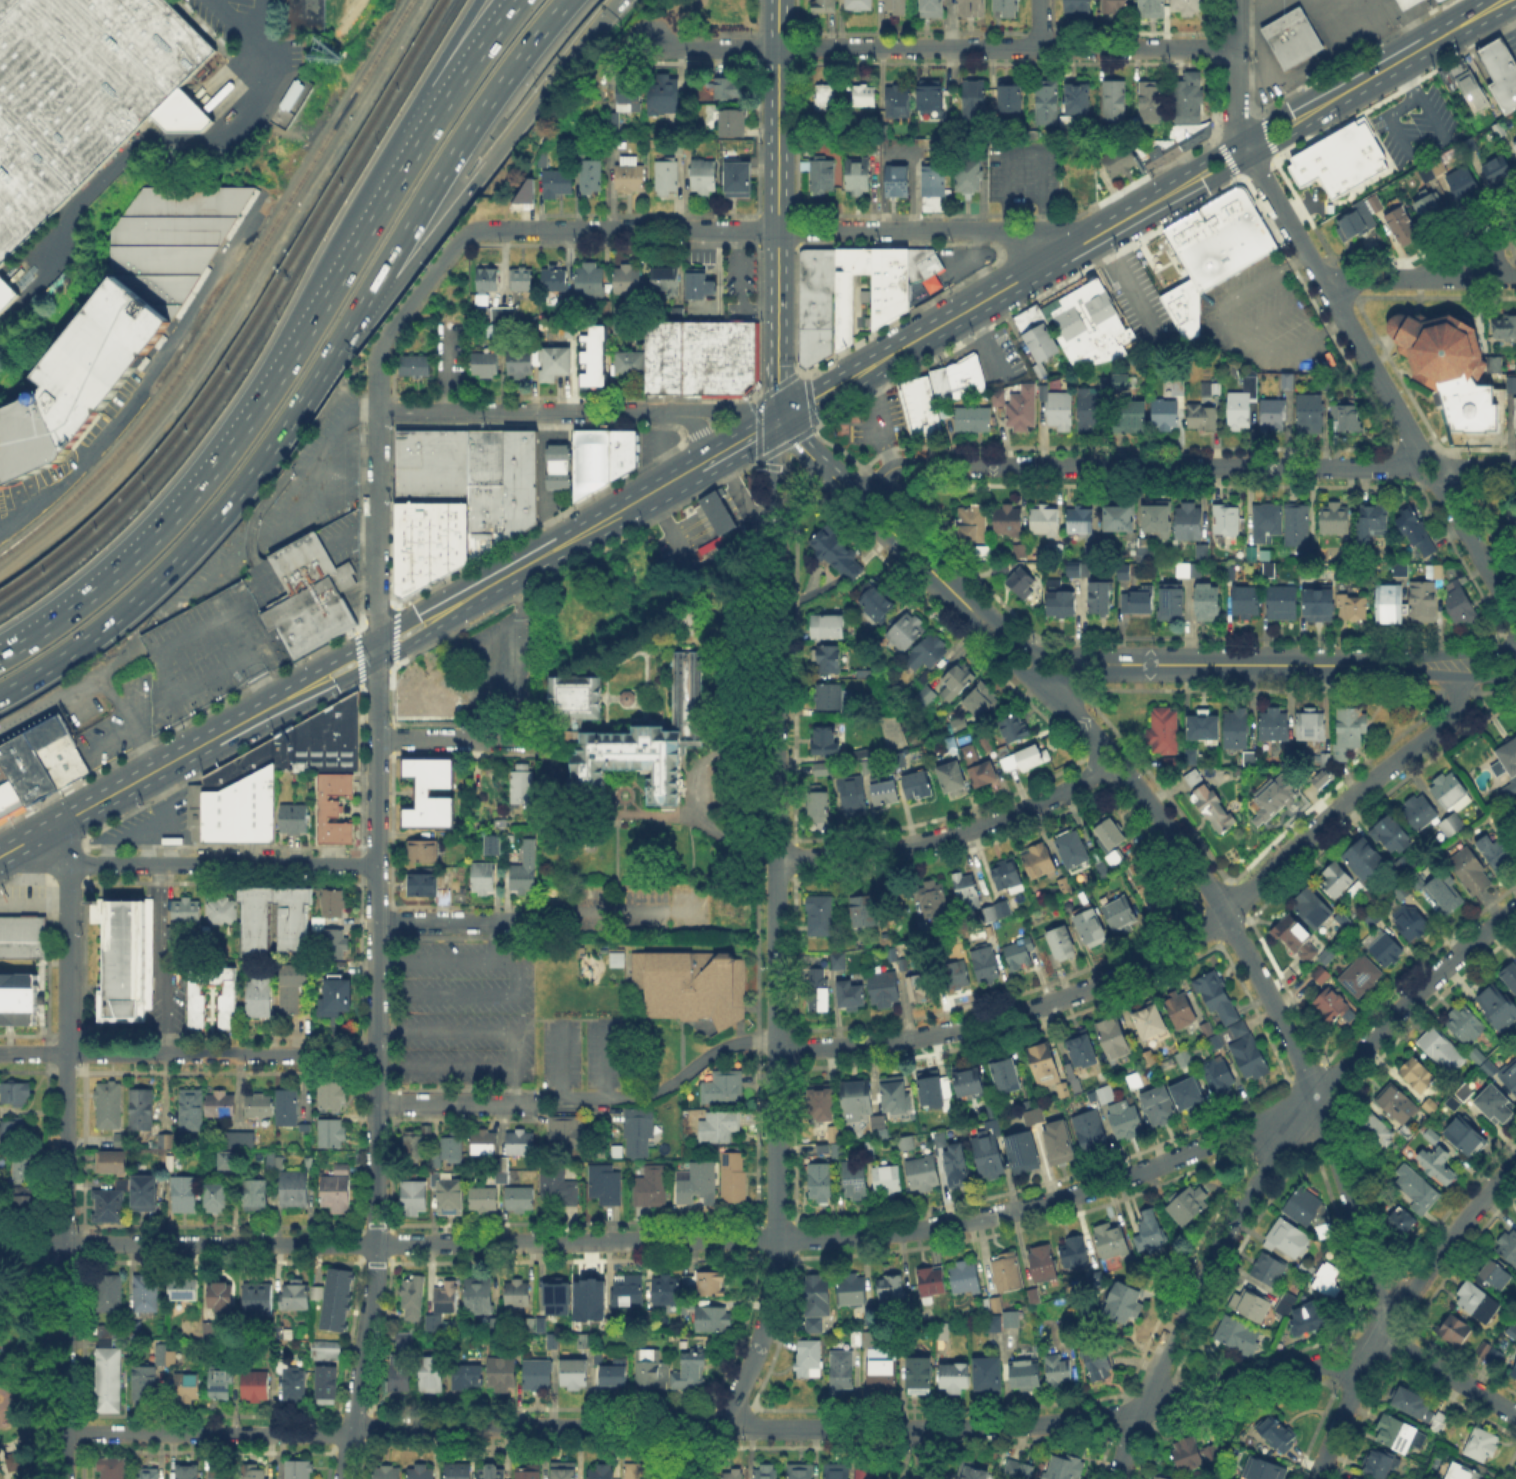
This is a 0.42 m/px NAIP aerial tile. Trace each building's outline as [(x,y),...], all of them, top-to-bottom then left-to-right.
[(154,115),(0,266),(0,0),(166,0),(216,50),(181,86),(214,120),(202,131),(170,131),(154,115)] [(815,14),(815,0),(837,0),(837,14),(815,14)] [(846,12),(846,0),(874,0),(874,12),(846,12)] [(884,15),(884,0),(908,0),(908,15),(884,15)] [(922,19),(922,0),(945,0),(945,19),(922,19)] [(959,18),(959,0),(984,0),(984,18),(959,18)] [(991,10),(991,0),(1017,0),(1017,9),(1013,9),(1013,16),(1000,16),(1000,10),(991,10)] [(1067,14),(1067,0),(1091,0),(1091,14),(1067,14)] [(1105,14),(1105,0),(1131,0),(1130,14),(1105,14)] [(1140,19),(1140,0),(1167,0),(1167,19),(1140,19)] [(1174,10),(1174,0),(1203,0),(1203,10),(1194,10),(1194,17),(1181,17),(1181,10),(1174,10)] [(1402,8),(1416,0),(1397,0),(1402,8)] [(1260,28),(1298,5),(1324,47),(1285,70),(1260,28)] [(1503,37),(1515,60),(1515,111),(1508,116),(1491,86),(1497,83),(1478,51),(1503,37)] [(1473,78),(1490,105),(1476,114),(1459,86),(1451,90),(1441,73),(1464,60),(1473,78)] [(1177,124),(1177,74),(1203,74),(1203,124),(1177,124)] [(651,77),(681,77),(681,115),(651,115),(651,77)] [(304,84),(293,78),(278,104),(288,110),(304,84)] [(732,78),(732,85),(745,85),(745,96),(732,96),(732,100),(718,100),(718,78),(732,78)] [(1038,125),(1038,80),(1059,80),(1059,125),(1038,125)] [(919,112),(919,82),(942,82),(942,112),(919,112)] [(965,82),(987,82),(987,124),(965,124),(965,82)] [(1139,121),(1139,82),(1165,83),(1165,121),(1139,121)] [(1068,114),(1068,83),(1091,84),(1091,114),(1068,114)] [(1103,119),(1103,83),(1126,83),(1126,119),(1103,119)] [(619,112),(619,84),(642,85),(642,112),(619,112)] [(1022,85),(1022,119),(1002,119),(1003,85),(1022,85)] [(818,113),(818,86),(836,86),(836,113),(818,113)] [(854,106),(854,86),(875,86),(875,106),(854,106)] [(889,117),(889,87),(909,87),(909,117),(889,117)] [(746,112),(746,137),(723,136),(723,112),(746,112)] [(1074,114),(1058,115),(1059,126),(1075,126),(1074,114)] [(611,134),(611,115),(621,115),(621,134),(611,134)] [(1287,157),(1291,155),(1290,154),(1306,145),(1307,145),(1308,144),(1308,143),(1325,134),(1328,133),(1327,132),(1336,127),(1336,128),(1343,124),(1343,123),(1351,118),(1355,124),(1362,120),(1383,157),(1380,159),(1385,167),(1329,199),(1316,176),(1308,180),(1309,182),(1303,185),(1302,184),(1297,187),(1295,183),(1293,184),(1285,170),(1287,169),(1284,165),(1289,162),(1286,158),(1287,158),(1287,157)] [(1491,129),(1499,125),(1505,135),(1496,140),(1491,129)] [(939,135),(939,127),(953,127),(953,135),(939,135)] [(1211,138),(1150,171),(1144,161),(1153,156),(1150,149),(1159,144),(1163,151),(1205,128),(1211,138)] [(1101,158),(1125,144),(1136,163),(1113,177),(1101,158)] [(551,150),(551,167),(540,167),(540,159),(546,150),(551,150)] [(1504,157),(1515,178),(1495,189),(1483,168),(1504,157)] [(638,158),(638,168),(645,168),(645,191),(618,191),(618,168),(624,168),(624,158),(638,158)] [(1437,158),(1446,171),(1426,183),(1418,169),(1437,158)] [(958,191),(958,160),(981,160),(980,191),(958,191)] [(811,191),(811,161),(834,161),(834,191),(811,191)] [(582,191),(582,162),(602,162),(602,191),(582,191)] [(694,162),(717,162),(717,196),(694,196),(694,162)] [(657,192),(657,163),(679,163),(679,193),(657,192)] [(752,164),(752,198),(727,197),(728,163),(752,164)] [(945,163),(945,197),(951,197),(951,213),(926,213),(926,197),(925,197),(925,163),(945,163)] [(849,194),(849,164),(868,164),(868,194),(849,194)] [(1444,178),(1464,166),(1481,196),(1462,208),(1444,178)] [(909,169),(909,196),(889,196),(889,169),(909,169)] [(546,172),(575,172),(575,198),(546,198),(546,172)] [(1069,191),(1069,172),(1091,172),(1091,191),(1069,191)] [(538,177),(538,208),(512,208),(533,177),(538,177)] [(513,202),(533,202),(534,178),(514,178),(513,202)] [(139,185),(252,185),(168,319),(112,274),(107,271),(105,228),(139,185)] [(1161,229),(1234,187),(1236,186),(1239,186),(1241,187),(1244,190),(1276,246),(1197,292),(1197,334),(1182,338),(1157,295),(1189,277),(1161,229)] [(1436,195),(1447,216),(1449,216),(1452,221),(1428,234),(1413,207),(1436,195)] [(1343,226),(1340,221),(1357,211),(1355,208),(1362,204),(1372,222),(1367,224),(1370,230),(1343,246),(1335,231),(1343,226)] [(1404,208),(1420,239),(1402,248),(1386,218),(1404,208)] [(838,250),(838,351),(833,353),(833,355),(832,355),(806,371),(802,366),(802,250),(838,250)] [(909,251),(910,290),(910,310),(872,333),(873,273),(855,273),(855,341),(838,351),(838,250),(909,251)] [(910,290),(909,251),(935,251),(938,251),(948,268),(935,275),(943,289),(932,295),(924,282),(910,290)] [(606,265),(606,299),(576,299),(576,265),(606,265)] [(615,294),(615,268),(640,268),(640,294),(615,294)] [(569,269),(568,297),(544,297),(544,269),(569,269)] [(479,292),(479,270),(498,270),(498,292),(479,292)] [(532,270),(532,293),(512,292),(512,270),(532,270)] [(653,270),(679,270),(679,294),(653,294),(653,270)] [(690,271),(709,272),(709,283),(716,283),(716,298),(690,298),(690,271)] [(1129,356),(1078,370),(1054,331),(1061,327),(1051,311),(1064,303),(1061,299),(1088,282),(1085,277),(1096,272),(1138,337),(1123,347),(1129,356)] [(31,375),(112,274),(168,319),(64,451),(38,391),(44,384),(31,375)] [(20,295),(0,313),(0,276),(20,295)] [(603,312),(603,300),(613,300),(613,312),(603,312)] [(1041,306),(1050,323),(1045,326),(1059,352),(1039,364),(1014,320),(1041,306)] [(491,322),(491,309),(513,309),(513,322),(491,322)] [(1448,311),(1430,317),(1421,311),(1414,314),(1409,312),(1407,314),(1403,312),(1398,312),(1392,315),(1388,321),(1387,331),(1393,340),(1396,342),(1398,350),(1408,356),(1412,375),(1417,378),(1416,380),(1434,389),(1468,381),(1483,356),(1476,328),(1448,311)] [(1495,315),(1515,315),(1515,339),(1495,339),(1495,315)] [(586,323),(586,339),(567,339),(567,323),(586,323)] [(643,323),(721,323),(755,323),(756,385),(745,398),(643,398),(643,323)] [(535,349),(535,374),(528,374),(528,378),(516,378),(516,374),(508,374),(508,349),(535,349)] [(545,376),(545,350),(571,350),(571,376),(545,376)] [(429,355),(398,354),(397,374),(428,375),(429,355)] [(476,354),(499,354),(499,378),(476,378),(476,354)] [(585,375),(580,375),(580,354),(608,354),(608,376),(601,376),(601,383),(585,383),(585,375)] [(977,354),(989,392),(953,403),(954,415),(939,418),(928,373),(928,370),(977,354)] [(615,374),(615,356),(638,356),(638,374),(615,374)] [(1491,373),(1491,358),(1500,358),(1500,373),(1491,373)] [(928,373),(895,381),(909,440),(942,431),(939,418),(928,373)] [(1128,388),(1128,390),(1112,390),(1112,374),(1128,374),(1128,388)] [(1251,429),(1230,429),(1230,394),(1245,394),(1245,375),(1258,375),(1258,400),(1251,400),(1251,429)] [(1515,392),(1515,375),(1505,375),(1505,392),(1515,392)] [(1283,391),(1283,376),(1295,376),(1295,391),(1283,391)] [(1102,389),(1102,377),(1111,377),(1111,390),(1102,389)] [(1322,391),(1322,378),(1332,378),(1332,391),(1322,391)] [(1435,391),(1473,380),(1479,394),(1469,396),(1474,413),(1453,418),(1446,408),(1439,409),(1435,391)] [(1175,396),(1175,384),(1187,384),(1187,396),(1175,396)] [(1204,396),(1204,384),(1220,384),(1220,396),(1204,396)] [(1032,425),(1032,434),(1017,433),(1017,425),(1012,425),(1012,396),(1023,396),(1023,386),(1037,386),(1037,425),(1032,425)] [(1050,394),(1050,401),(1042,401),(1042,387),(1050,387),(1050,394)] [(993,405),(993,389),(1005,389),(1005,405),(993,405)] [(1093,432),(1081,432),(1081,390),(1106,390),(1106,425),(1093,425),(1093,432)] [(1,486),(0,486),(0,408),(38,391),(64,451),(56,462),(1,486)] [(1071,424),(1071,435),(1058,435),(1058,424),(1050,424),(1050,394),(1071,394),(1071,424)] [(1298,433),(1298,396),(1323,396),(1323,434),(1298,433)] [(1155,400),(1179,401),(1179,431),(1155,431),(1155,400)] [(1262,400),(1285,400),(1285,432),(1262,432),(1262,400)] [(1112,420),(1122,420),(1122,401),(1146,401),(1146,434),(1112,434),(1112,420)] [(1339,433),(1339,406),(1362,406),(1362,433),(1339,433)] [(1189,430),(1189,407),(1214,407),(1214,430),(1189,430)] [(978,432),(977,440),(970,440),(970,431),(957,431),(957,408),(992,408),(992,432),(978,432)] [(398,429),(397,601),(541,530),(542,493),(542,446),(542,430),(398,429)] [(570,432),(570,447),(570,494),(570,507),(633,470),(633,432),(570,432)] [(542,446),(570,447),(570,494),(542,493),(542,446)] [(721,538),(709,517),(701,503),(719,493),(726,506),(738,527),(725,535),(728,541),(704,555),(701,550),(721,538)] [(1032,501),(1058,501),(1057,537),(1031,537),(1032,501)] [(1121,506),(1121,502),(1135,502),(1134,531),(1106,531),(1106,506),(1121,506)] [(1322,505),(1350,505),(1349,534),(1321,534),(1322,505)] [(1289,545),(1289,506),(1310,506),(1310,545),(1289,545)] [(1507,506),(1515,506),(1515,531),(1507,531),(1507,506)] [(996,507),(1017,508),(1017,510),(1023,510),(1023,536),(996,536),(996,507)] [(1146,533),(1146,507),(1171,507),(1171,533),(1146,533)] [(1214,507),(1244,507),(1244,538),(1226,538),(1226,535),(1214,535),(1214,507)] [(1268,543),(1250,543),(1250,507),(1282,507),(1282,532),(1268,532),(1268,543)] [(1361,507),(1390,507),(1390,534),(1361,534),(1361,507)] [(988,508),(988,545),(957,545),(957,508),(988,508)] [(1069,508),(1094,508),(1094,533),(1069,533),(1069,508)] [(1176,540),(1177,508),(1202,508),(1202,540),(1176,540)] [(1397,517),(1415,508),(1437,549),(1419,558),(1397,517)] [(817,559),(812,553),(817,549),(811,543),(829,526),(859,558),(857,560),(866,570),(853,582),(845,574),(842,577),(821,555),(817,559)] [(318,532),(339,570),(350,564),(360,583),(341,594),(359,626),(296,662),(277,628),(270,632),(260,613),(290,596),(270,559),(318,532)] [(1139,542),(1157,542),(1157,558),(1139,558),(1139,542)] [(1085,558),(1086,544),(1095,545),(1095,558),(1085,558)] [(1255,545),(1244,545),(1244,559),(1255,559),(1255,545)] [(1012,558),(1012,546),(1033,546),(1033,558),(1012,558)] [(1179,563),(1196,563),(1196,546),(1208,546),(1208,566),(1202,566),(1202,579),(1179,579),(1179,563)] [(978,549),(990,549),(990,562),(978,562),(978,549)] [(1065,576),(1088,576),(1087,560),(1065,561),(1065,576)] [(1410,563),(1410,577),(1395,577),(1395,563),(1410,563)] [(1007,564),(1009,572),(997,575),(995,567),(1007,564)] [(1265,580),(1265,565),(1274,566),(1274,580),(1265,580)] [(1083,578),(1083,566),(1092,566),(1092,578),(1083,578)] [(1299,566),(1309,566),(1309,579),(1299,579),(1299,566)] [(1435,580),(1435,566),(1446,566),(1446,580),(1435,580)] [(1022,570),(1036,583),(1029,590),(1033,594),(1027,601),(1008,584),(1022,570)] [(1119,572),(1131,572),(1131,581),(1119,581),(1119,572)] [(1062,580),(1062,591),(1076,591),(1076,617),(1048,617),(1048,580),(1062,580)] [(1444,591),(1464,580),(1481,610),(1462,621),(1444,591)] [(874,581),(902,608),(884,626),(857,599),(874,581)] [(1411,622),(1411,583),(1438,583),(1437,622),(1411,622)] [(1093,584),(1112,585),(1112,614),(1093,613),(1093,584)] [(1197,619),(1197,585),(1221,585),(1221,619),(1197,619)] [(1377,623),(1377,585),(1403,585),(1403,623),(1377,623)] [(1252,615),(1234,615),(1234,586),(1259,586),(1259,615),(1252,615)] [(1141,595),(1141,587),(1154,587),(1154,614),(1124,614),(1124,594),(1141,595)] [(1184,587),(1184,622),(1163,622),(1163,587),(1184,587)] [(1269,621),(1269,589),(1299,589),(1299,621),(1269,621)] [(1304,621),(1304,590),(1335,590),(1335,621),(1304,621)] [(1344,622),(1344,597),(1368,597),(1367,622),(1344,622)] [(887,635),(910,612),(929,630),(906,653),(887,635)] [(813,641),(813,616),(847,616),(847,641),(813,641)] [(949,650),(932,665),(927,660),(916,671),(905,660),(933,633),(949,650)] [(817,648),(843,649),(843,674),(817,674),(817,648)] [(647,801),(678,802),(678,752),(683,752),(683,744),(699,744),(700,650),(671,650),(670,727),(664,727),(664,723),(631,723),(631,730),(578,730),(578,742),(570,742),(569,801),(602,802),(602,768),(647,768),(647,801)] [(980,674),(951,704),(942,695),(949,686),(943,681),(964,658),(980,674)] [(394,720),(458,720),(458,691),(431,691),(432,674),(421,674),(421,666),(394,666),(394,720)] [(860,671),(872,671),(872,679),(860,679),(860,671)] [(598,717),(598,675),(547,675),(547,717),(598,717)] [(846,684),(846,710),(814,710),(815,683),(846,684)] [(966,701),(985,683),(1003,702),(983,720),(966,701)] [(326,704),(358,687),(358,768),(325,768),(326,704)] [(914,699),(927,688),(935,697),(923,708),(914,699)] [(622,689),(628,689),(632,693),(632,701),(628,704),(622,704),(617,700),(617,693),(622,689)] [(276,730),(326,704),(325,768),(275,768),(275,762),(276,730)] [(1316,705),(1316,711),(1326,711),(1326,741),(1299,741),(1299,711),(1305,711),(1305,705),(1316,705)] [(1282,706),(1282,711),(1290,711),(1290,742),(1261,742),(1262,714),(1270,714),(1270,706),(1282,706)] [(1211,709),(1211,716),(1221,716),(1221,739),(1191,739),(1191,716),(1198,716),(1198,709),(1211,709)] [(1347,761),(1336,761),(1336,709),(1360,709),(1360,748),(1347,748),(1347,761)] [(1154,752),(1154,710),(1179,710),(1179,752),(1154,752)] [(1226,710),(1250,711),(1250,749),(1226,748),(1226,710)] [(1023,714),(1034,736),(1010,747),(999,725),(1023,714)] [(58,787),(38,750),(68,733),(58,715),(0,746),(0,753),(28,804),(58,787)] [(950,724),(963,718),(967,727),(954,733),(950,724)] [(198,794),(217,794),(275,762),(276,730),(201,774),(198,794)] [(838,730),(838,755),(817,755),(817,730),(838,730)] [(68,733),(89,770),(58,787),(38,750),(68,733)] [(956,737),(960,750),(949,754),(945,741),(956,737)] [(988,737),(995,751),(987,755),(981,741),(988,737)] [(1497,752),(1515,738),(1515,774),(1515,772),(1504,781),(1492,767),(1502,759),(1497,752)] [(1037,744),(1040,751),(1048,748),(1053,759),(1009,777),(1002,759),(1037,744)] [(977,745),(984,763),(991,761),(999,781),(977,788),(964,750),(977,745)] [(855,752),(874,749),(876,758),(856,761),(855,752)] [(1186,764),(1187,752),(1198,752),(1198,764),(1186,764)] [(1245,752),(1258,752),(1258,765),(1245,765),(1245,752)] [(28,804),(0,753),(0,821),(28,804)] [(894,758),(905,755),(908,767),(896,769),(894,758)] [(406,827),(406,807),(418,807),(418,777),(407,777),(407,758),(455,758),(455,786),(434,786),(434,795),(456,795),(456,827),(406,827)] [(1167,768),(1167,759),(1182,759),(1182,768),(1167,768)] [(862,762),(872,760),(873,771),(864,773),(862,762)] [(938,767),(959,760),(967,787),(947,794),(938,767)] [(510,769),(514,769),(514,761),(534,761),(534,801),(517,801),(517,807),(510,807),(510,769)] [(198,844),(198,794),(217,794),(275,762),(275,768),(274,845),(198,844)] [(819,778),(819,767),(831,767),(831,778),(819,778)] [(1198,770),(1205,780),(1193,788),(1186,778),(1198,770)] [(1316,770),(1321,775),(1312,784),(1307,779),(1316,770)] [(1443,771),(1448,777),(1452,774),(1470,798),(1450,813),(1432,789),(1438,785),(1433,778),(1443,771)] [(355,773),(321,772),(319,843),(354,844),(354,822),(330,822),(330,816),(340,816),(340,800),(329,800),(330,793),(354,794),(355,773)] [(928,772),(935,795),(911,802),(905,779),(928,772)] [(840,781),(864,776),(871,812),(847,817),(840,781)] [(1263,806),(1256,799),(1282,777),(1298,785),(1302,790),(1297,794),(1299,796),(1266,824),(1256,812),(1263,806)] [(897,781),(901,803),(878,808),(873,786),(897,781)] [(1208,784),(1237,823),(1222,835),(1192,797),(1208,784)] [(812,787),(828,787),(828,818),(811,818),(812,787)] [(1422,793),(1441,817),(1419,834),(1400,810),(1422,793)] [(282,804),(309,803),(309,834),(282,835),(282,804)] [(1113,858),(1095,833),(1102,828),(1097,822),(1110,814),(1128,840),(1118,847),(1126,859),(1120,864),(1115,857),(1113,858)] [(1437,828),(1457,814),(1465,827),(1446,840),(1437,828)] [(1378,843),(1370,833),(1392,816),(1413,843),(1396,856),(1383,839),(1378,843)] [(1056,838),(1078,829),(1091,863),(1069,872),(1056,838)] [(1506,838),(1515,853),(1515,859),(1509,864),(1510,865),(1498,873),(1478,843),(1489,835),(1496,845),(1506,838)] [(1345,856),(1363,839),(1389,867),(1370,884),(1345,856)] [(493,854),(493,840),(503,840),(503,854),(493,854)] [(536,891),(512,890),(512,866),(527,866),(527,841),(537,841),(536,891)] [(438,843),(438,864),(410,864),(411,843),(438,843)] [(1021,852),(1045,843),(1057,872),(1032,882),(1021,852)] [(1447,861),(1469,846),(1494,882),(1472,897),(1447,861)] [(1396,863),(1407,855),(1416,868),(1406,876),(1396,863)] [(992,865),(1017,857),(1025,883),(1001,892),(992,865)] [(1124,873),(1144,861),(1171,907),(1151,919),(1124,873)] [(1098,867),(1107,862),(1115,874),(1106,880),(1098,867)] [(494,865),(494,897),(474,897),(474,865),(494,865)] [(1339,865),(1355,883),(1336,900),(1320,881),(1339,865)] [(974,874),(982,908),(963,912),(955,878),(974,874)] [(449,876),(449,891),(440,891),(440,897),(411,897),(411,876),(449,876)] [(1058,881),(1067,877),(1072,890),(1062,893),(1058,881)] [(1426,889),(1442,878),(1460,902),(1444,914),(1426,889)] [(943,879),(950,916),(929,920),(922,884),(943,879)] [(1352,897),(1364,888),(1358,879),(1345,888),(1352,897)] [(1353,893),(1365,883),(1372,891),(1360,901),(1353,893)] [(1394,892),(1400,886),(1409,895),(1402,901),(1394,892)] [(313,888),(313,904),(310,904),(309,953),(281,953),(281,903),(273,903),(273,954),(245,954),(246,903),(241,903),(241,888),(313,888)] [(1310,888),(1335,914),(1317,932),(1291,905),(1310,888)] [(324,919),(324,891),(346,891),(346,919),(324,919)] [(877,891),(881,923),(859,926),(855,894),(877,891)] [(182,896),(182,900),(172,900),(172,922),(201,922),(201,901),(191,901),(191,896),(182,896)] [(217,896),(217,900),(210,900),(209,903),(207,903),(206,923),(238,924),(238,901),(229,900),(229,897),(217,896)] [(1117,932),(1102,903),(1113,897),(1115,902),(1127,896),(1140,922),(1131,926),(1134,932),(1127,936),(1123,929),(1117,932)] [(835,897),(835,938),(809,938),(809,897),(835,897)] [(92,901),(92,922),(104,922),(104,988),(98,988),(98,1020),(145,1021),(145,1008),(151,1008),(152,902),(92,901)] [(1010,903),(1015,916),(986,926),(981,912),(1010,903)] [(1409,903),(1430,929),(1413,943),(1392,918),(1409,903)] [(1093,904),(1107,938),(1089,946),(1074,912),(1093,904)] [(1378,906),(1386,914),(1372,927),(1364,919),(1378,906)] [(1333,917),(1341,909),(1352,921),(1344,928),(1333,917)] [(1277,937),(1272,931),(1291,914),(1315,940),(1312,943),(1321,953),(1307,966),(1279,936),(1277,937)] [(46,959),(46,916),(0,916),(0,959),(46,959)] [(322,929),(322,959),(345,958),(345,951),(350,951),(350,938),(345,938),(345,929),(322,929)] [(1067,929),(1076,953),(1059,960),(1050,935),(1067,929)] [(1383,929),(1405,954),(1388,969),(1365,943),(1383,929)] [(1009,959),(1005,949),(1037,938),(1040,948),(1029,952),(1033,965),(1011,973),(1006,960),(1009,959)] [(993,946),(1003,981),(982,987),(972,951),(993,946)] [(887,948),(896,947),(899,961),(889,963),(887,948)] [(1338,956),(1327,967),(1319,960),(1330,949),(1338,956)] [(622,951),(608,951),(608,966),(623,966),(622,951)] [(746,953),(745,1018),(741,1018),(721,1031),(712,1018),(633,1017),(633,953),(746,953)] [(829,954),(845,954),(845,969),(830,970),(829,954)] [(1339,978),(1363,954),(1385,977),(1361,1001),(1339,978)] [(966,962),(972,988),(951,993),(945,967),(966,962)] [(281,964),(280,1013),(300,1013),(300,986),(307,986),(307,965),(281,964)] [(1312,975),(1324,964),(1332,973),(1320,984),(1312,975)] [(1514,964),(1515,966),(1515,986),(1513,989),(1502,975),(1514,964)] [(188,969),(235,968),(236,1027),(220,1028),(220,998),(226,998),(225,982),(201,983),(201,995),(206,995),(207,1030),(189,1030),(188,969)] [(1241,1017),(1227,1025),(1217,1007),(1216,1008),(1201,981),(1222,969),(1241,1005),(1236,1007),(1241,1017)] [(825,971),(825,981),(830,981),(829,1012),(809,1011),(810,971),(825,971)] [(38,1025),(38,975),(0,974),(0,1024),(38,1025)] [(874,1005),(870,979),(896,975),(901,1006),(880,1009),(879,1004),(874,1005)] [(926,975),(929,988),(932,988),(934,997),(913,1002),(907,979),(926,975)] [(248,976),(272,977),(272,1018),(248,1017),(248,976)] [(327,979),(326,997),(319,997),(319,1016),(342,1017),(342,1011),(353,1012),(353,979),(327,979)] [(1496,984),(1515,1007),(1515,1021),(1504,1031),(1478,1000),(1496,984)] [(859,985),(859,989),(865,989),(866,1008),(842,1010),(840,986),(859,985)] [(1331,987),(1352,1009),(1334,1026),(1313,1005),(1331,987)] [(1215,1033),(1204,1038),(1200,1030),(1188,1035),(1184,1027),(1179,1030),(1166,1002),(1186,992),(1202,1026),(1210,1022),(1215,1033)] [(1146,1040),(1135,1016),(1148,1009),(1146,1005),(1153,1001),(1170,1037),(1157,1043),(1154,1037),(1146,1040)] [(1468,1003),(1489,1028),(1467,1047),(1446,1022),(1468,1003)] [(1096,1027),(1118,1017),(1132,1052),(1110,1061),(1096,1027)] [(1229,1029),(1244,1021),(1259,1049),(1254,1051),(1267,1074),(1246,1086),(1225,1048),(1237,1042),(1229,1029)] [(1435,1027),(1469,1062),(1451,1078),(1418,1043),(1435,1027)] [(1067,1043),(1088,1034),(1101,1064),(1080,1073),(1067,1043)] [(1205,1040),(1216,1035),(1222,1049),(1212,1054),(1205,1040)] [(1039,1090),(1029,1050),(1051,1045),(1061,1084),(1067,1083),(1070,1095),(1061,1098),(1058,1085),(1039,1090)] [(1152,1052),(1157,1065),(1148,1069),(1142,1055),(1152,1052)] [(1183,1069),(1177,1056),(1186,1052),(1192,1065),(1183,1069)] [(1012,1054),(1019,1086),(999,1090),(992,1058),(1012,1054)] [(1221,1056),(1237,1087),(1215,1098),(1199,1067),(1221,1056)] [(1414,1056),(1437,1079),(1422,1094),(1399,1071),(1414,1056)] [(1502,1076),(1515,1063),(1515,1092),(1502,1076)] [(953,1074),(960,1072),(959,1068),(977,1064),(984,1096),(961,1101),(953,1074)] [(715,1080),(715,1073),(744,1073),(744,1104),(703,1103),(703,1080),(715,1080)] [(1128,1078),(1139,1073),(1144,1086),(1133,1090),(1128,1078)] [(1181,1116),(1169,1087),(1195,1075),(1208,1104),(1181,1116)] [(882,1081),(907,1078),(911,1110),(887,1114),(882,1081)] [(918,1082),(940,1078),(945,1104),(923,1108),(918,1082)] [(319,1079),(319,1109),(341,1110),(341,1103),(346,1103),(347,1088),(342,1088),(342,1079),(319,1079)] [(97,1083),(97,1090),(94,1090),(94,1098),(97,1098),(97,1129),(121,1129),(122,1083),(117,1083),(117,1080),(109,1080),(108,1083),(97,1083)] [(863,1122),(846,1124),(842,1083),(870,1080),(872,1111),(862,1111),(863,1122)] [(25,1105),(2,1105),(2,1083),(34,1083),(34,1097),(25,1097),(25,1105)] [(1113,1098),(1107,1083),(1097,1087),(1102,1102),(1113,1098)] [(1392,1084),(1422,1109),(1406,1127),(1377,1102),(1392,1084)] [(811,1086),(832,1085),(834,1118),(813,1120),(811,1086)] [(1475,1093),(1456,1113),(1447,1105),(1465,1085),(1475,1093)] [(1495,1086),(1515,1109),(1515,1111),(1498,1127),(1476,1103),(1495,1086)] [(1180,1118),(1154,1130),(1141,1099),(1167,1088),(1180,1118)] [(130,1089),(130,1130),(153,1131),(154,1089),(130,1089)] [(180,1089),(180,1132),(203,1132),(203,1089),(180,1089)] [(205,1094),(205,1116),(235,1117),(235,1094),(226,1094),(226,1089),(213,1089),(213,1094),(205,1094)] [(277,1089),(277,1127),(298,1127),(298,1089),(277,1089)] [(245,1095),(245,1119),(273,1119),(273,1095),(264,1095),(264,1091),(254,1091),(254,1095),(245,1095)] [(1095,1095),(1099,1105),(1093,1107),(1090,1097),(1095,1095)] [(1430,1100),(1438,1107),(1434,1113),(1426,1106),(1430,1100)] [(1107,1112),(1134,1101),(1146,1132),(1119,1143),(1107,1112)] [(1031,1128),(1026,1111),(1041,1106),(1046,1123),(1031,1128)] [(626,1111),(654,1111),(654,1142),(649,1142),(649,1158),(626,1158),(626,1111)] [(1097,1111),(1111,1149),(1087,1158),(1073,1120),(1097,1111)] [(1355,1128),(1370,1111),(1396,1135),(1382,1152),(1355,1128)] [(710,1119),(710,1114),(741,1114),(741,1134),(729,1134),(729,1143),(700,1143),(700,1119),(710,1119)] [(1466,1115),(1474,1123),(1471,1126),(1489,1144),(1473,1160),(1447,1134),(1466,1115)] [(873,1117),(886,1117),(886,1128),(874,1129),(873,1117)] [(316,1149),(314,1120),(341,1119),(341,1127),(346,1127),(346,1139),(343,1139),(343,1147),(316,1149)] [(1004,1171),(980,1177),(971,1141),(986,1138),(982,1125),(1000,1120),(1005,1139),(997,1142),(1004,1171)] [(1,1121),(29,1121),(29,1144),(1,1144),(1,1121)] [(302,1130),(302,1122),(313,1122),(313,1130),(302,1130)] [(1066,1123),(1079,1160),(1053,1169),(1052,1165),(1054,1164),(1043,1132),(1066,1123)] [(836,1124),(826,1125),(826,1141),(837,1141),(836,1124)] [(1427,1136),(1433,1129),(1441,1136),(1435,1143),(1427,1136)] [(944,1131),(947,1146),(934,1148),(931,1134),(944,1131)] [(473,1133),(499,1133),(498,1156),(472,1156),(473,1133)] [(508,1133),(534,1133),(534,1156),(508,1156),(508,1133)] [(159,1134),(170,1134),(170,1159),(159,1159),(159,1134)] [(227,1149),(227,1134),(253,1134),(253,1149),(227,1149)] [(426,1135),(426,1160),(406,1160),(406,1135),(426,1135)] [(115,1148),(115,1136),(130,1136),(130,1148),(115,1148)] [(1032,1136),(1040,1171),(1016,1176),(1008,1141),(1032,1136)] [(900,1139),(912,1137),(914,1149),(902,1151),(900,1139)] [(444,1171),(434,1170),(434,1157),(442,1157),(442,1139),(462,1139),(462,1161),(444,1161),(444,1171)] [(865,1142),(873,1141),(874,1150),(866,1151),(865,1142)] [(818,1144),(837,1143),(838,1155),(819,1156),(818,1144)] [(1453,1154),(1444,1164),(1457,1175),(1448,1186),(1416,1159),(1425,1148),(1433,1155),(1442,1144),(1453,1154)] [(945,1152),(962,1149),(968,1177),(952,1181),(945,1152)] [(218,1152),(219,1169),(238,1169),(238,1152),(218,1152)] [(38,1153),(38,1182),(16,1182),(16,1153),(38,1153)] [(98,1154),(127,1154),(127,1174),(98,1174),(98,1154)] [(725,1163),(725,1154),(746,1154),(746,1203),(721,1203),(721,1163),(725,1163)] [(280,1156),(280,1170),(269,1170),(269,1156),(280,1156)] [(907,1162),(935,1156),(941,1186),(913,1192),(907,1162)] [(1373,1168),(1381,1159),(1389,1165),(1384,1170),(1392,1177),(1388,1181),(1373,1168)] [(508,1173),(508,1184),(497,1184),(497,1173),(493,1173),(493,1161),(509,1162),(509,1173),(508,1173)] [(865,1161),(868,1199),(846,1201),(843,1162),(865,1161)] [(1427,1212),(1421,1220),(1407,1208),(1414,1200),(1397,1185),(1403,1178),(1396,1172),(1404,1163),(1441,1196),(1427,1212)] [(334,1165),(334,1175),(321,1175),(322,1207),(330,1207),(330,1214),(350,1214),(349,1165),(334,1165)] [(695,1204),(679,1204),(679,1182),(691,1182),(691,1165),(715,1165),(715,1194),(695,1194),(695,1204)] [(810,1166),(832,1165),(834,1202),(820,1203),(812,1196),(810,1166)] [(874,1168),(902,1166),(904,1197),(885,1198),(876,1192),(874,1168)] [(543,1167),(567,1167),(567,1183),(586,1183),(586,1206),(563,1206),(563,1202),(543,1202),(543,1167)] [(613,1167),(612,1175),(620,1175),(620,1205),(601,1205),(601,1196),(591,1196),(591,1167),(613,1167)] [(635,1179),(645,1179),(645,1167),(666,1167),(666,1207),(635,1207),(635,1179)] [(281,1170),(281,1206),(309,1206),(308,1170),(281,1170)] [(132,1176),(132,1212),(158,1212),(158,1176),(132,1176)] [(172,1177),(172,1214),(198,1214),(198,1177),(172,1177)] [(243,1179),(244,1213),(268,1212),(267,1179),(243,1179)] [(439,1214),(439,1180),(463,1180),(463,1215),(439,1214)] [(1194,1188),(1197,1184),(1206,1194),(1203,1198),(1208,1203),(1182,1227),(1162,1205),(1188,1182),(1194,1188)] [(1298,1183),(1322,1202),(1304,1227),(1279,1208),(1298,1183)] [(204,1185),(205,1210),(228,1209),(227,1184),(204,1185)] [(418,1208),(404,1208),(404,1184),(428,1184),(428,1208),(418,1208)] [(472,1188),(498,1189),(498,1213),(472,1212),(472,1188)] [(508,1189),(535,1189),(534,1213),(508,1213),(508,1189)] [(16,1190),(38,1191),(38,1221),(16,1221),(16,1190)] [(92,1191),(92,1199),(96,1199),(97,1213),(93,1213),(93,1223),(124,1222),(124,1190),(92,1191)] [(1153,1204),(1167,1242),(1138,1254),(1131,1235),(1138,1232),(1136,1226),(1138,1225),(1136,1221),(1142,1218),(1139,1210),(1153,1204)] [(409,1216),(409,1208),(418,1208),(418,1216),(409,1216)] [(1401,1208),(1417,1222),(1405,1237),(1388,1223),(1401,1208)] [(1266,1238),(1281,1216),(1311,1237),(1296,1259),(1266,1238)] [(1090,1227),(1117,1218),(1128,1249),(1100,1258),(1090,1227)] [(1512,1228),(1515,1231),(1515,1268),(1494,1251),(1502,1240),(1503,1240),(1512,1228)] [(1080,1233),(1087,1260),(1062,1266),(1055,1239),(1080,1233)] [(1026,1250),(1049,1245),(1055,1275),(1032,1280),(1026,1250)] [(1249,1270),(1262,1249),(1287,1265),(1274,1286),(1249,1270)] [(987,1259),(1015,1252),(1023,1284),(994,1291),(987,1259)] [(1324,1260),(1341,1271),(1327,1293),(1310,1282),(1324,1260)] [(1478,1276),(1489,1260),(1513,1277),(1502,1293),(1478,1276)] [(947,1266),(973,1261),(978,1287),(952,1292),(947,1266)] [(940,1264),(944,1291),(917,1295),(914,1268),(940,1264)] [(331,1268),(319,1328),(344,1332),(355,1273),(331,1268)] [(836,1304),(835,1273),(862,1272),(864,1303),(836,1304)] [(96,1273),(95,1310),(122,1311),(123,1274),(96,1273)] [(696,1273),(726,1274),(726,1300),(696,1300),(696,1273)] [(821,1315),(821,1330),(804,1331),(803,1316),(800,1316),(798,1275),(826,1273),(828,1314),(821,1315)] [(133,1275),(133,1311),(158,1311),(158,1275),(133,1275)] [(168,1278),(167,1300),(197,1300),(197,1278),(189,1278),(189,1275),(176,1275),(176,1278),(168,1278)] [(625,1282),(625,1276),(644,1276),(644,1308),(615,1308),(615,1282),(625,1282)] [(874,1277),(902,1276),(903,1302),(876,1304),(874,1277)] [(1117,1278),(1141,1290),(1125,1323),(1100,1311),(1117,1278)] [(291,1279),(291,1285),(286,1285),(285,1314),(309,1314),(309,1285),(303,1285),(303,1279),(291,1279)] [(406,1306),(402,1306),(402,1279),(423,1279),(423,1322),(406,1321),(406,1306)] [(466,1279),(493,1279),(493,1315),(466,1315),(466,1279)] [(654,1305),(654,1279),(681,1279),(681,1306),(654,1305)] [(524,1280),(524,1285),(530,1285),(530,1306),(508,1306),(508,1285),(515,1285),(515,1280),(524,1280)] [(573,1281),(572,1308),(545,1308),(545,1280),(573,1281)] [(608,1280),(608,1308),(579,1308),(579,1280),(608,1280)] [(456,1313),(437,1313),(437,1289),(445,1289),(445,1281),(456,1281),(456,1313)] [(210,1282),(209,1312),(233,1312),(233,1283),(210,1282)] [(243,1282),(243,1320),(272,1320),(272,1282),(243,1282)] [(1261,1321),(1226,1302),(1236,1284),(1270,1302),(1261,1321)] [(1456,1303),(1468,1284),(1502,1305),(1489,1324),(1456,1303)] [(1039,1290),(1041,1303),(1032,1305),(1030,1292),(1039,1290)] [(1273,1309),(1283,1315),(1293,1296),(1283,1290),(1273,1309)] [(988,1296),(998,1295),(1000,1309),(990,1311),(988,1296)] [(986,1296),(989,1309),(981,1311),(978,1298),(986,1296)] [(1293,1336),(1284,1312),(1317,1300),(1325,1324),(1293,1336)] [(688,1316),(683,1316),(683,1303),(694,1303),(694,1307),(688,1307),(688,1316)] [(1000,1310),(1015,1309),(1017,1324),(1001,1326),(1000,1310)] [(725,1310),(725,1316),(731,1316),(731,1325),(725,1325),(725,1331),(699,1331),(699,1310),(725,1310)] [(647,1325),(647,1312),(656,1312),(656,1325),(647,1325)] [(1224,1312),(1261,1332),(1249,1354),(1212,1334),(1224,1312)] [(423,1329),(440,1330),(440,1314),(424,1313),(423,1329)] [(999,1313),(1000,1330),(983,1330),(982,1314),(999,1313)] [(1445,1327),(1453,1315),(1473,1328),(1460,1348),(1435,1331),(1440,1324),(1445,1327)] [(543,1316),(528,1316),(529,1331),(544,1330),(543,1316)] [(574,1325),(574,1317),(583,1317),(583,1325),(574,1325)] [(606,1330),(606,1320),(618,1320),(618,1330),(606,1330)] [(130,1339),(130,1321),(141,1321),(141,1339),(130,1339)] [(206,1336),(206,1325),(215,1325),(215,1336),(206,1336)] [(278,1337),(278,1325),(286,1325),(286,1337),(278,1337)] [(938,1325),(950,1325),(950,1340),(938,1340),(938,1325)] [(1514,1325),(1515,1327),(1515,1340),(1507,1334),(1514,1325)] [(859,1329),(858,1343),(849,1343),(850,1329),(859,1329)] [(861,1345),(861,1329),(873,1329),(873,1345),(861,1345)] [(390,1357),(399,1357),(399,1336),(413,1336),(412,1392),(390,1392),(390,1357)] [(549,1336),(558,1336),(558,1350),(548,1350),(549,1336)] [(579,1349),(579,1338),(595,1338),(595,1349),(579,1349)] [(696,1389),(674,1389),(674,1373),(684,1373),(684,1354),(693,1354),(694,1338),(705,1338),(705,1355),(703,1355),(703,1380),(696,1380),(696,1389)] [(818,1375),(793,1375),(793,1338),(818,1338),(818,1375)] [(1089,1379),(1080,1348),(1102,1342),(1111,1372),(1089,1379)] [(314,1359),(314,1343),(340,1343),(340,1359),(314,1359)] [(1487,1343),(1503,1354),(1496,1365),(1479,1354),(1487,1343)] [(96,1347),(94,1411),(120,1411),(122,1348),(96,1347)] [(166,1348),(166,1353),(176,1353),(176,1366),(158,1366),(158,1348),(166,1348)] [(893,1388),(865,1388),(864,1348),(892,1348),(893,1388)] [(850,1349),(850,1387),(828,1388),(828,1349),(850,1349)] [(662,1352),(661,1390),(637,1390),(637,1352),(662,1352)] [(1071,1381),(1046,1382),(1044,1354),(1070,1353),(1071,1381)] [(930,1355),(928,1390),(904,1389),(905,1354),(930,1355)] [(999,1354),(1000,1388),(973,1389),(972,1355),(999,1354)] [(490,1382),(491,1357),(515,1357),(515,1390),(509,1390),(509,1393),(494,1393),(494,1382),(490,1382)] [(1515,1378),(1515,1357),(1508,1374),(1515,1378)] [(418,1370),(418,1359),(444,1359),(444,1394),(420,1394),(420,1370),(418,1370)] [(1039,1384),(1009,1387),(1006,1362),(1036,1359),(1039,1384)] [(968,1361),(969,1386),(940,1387),(939,1362),(968,1361)] [(525,1362),(553,1362),(553,1392),(525,1392),(525,1362)] [(587,1362),(587,1389),(562,1389),(562,1362),(587,1362)] [(131,1366),(133,1405),(145,1404),(145,1399),(156,1399),(155,1365),(131,1366)] [(317,1365),(316,1403),(336,1403),(337,1365),(317,1365)] [(602,1386),(602,1365),(628,1365),(627,1386),(602,1386)] [(208,1366),(209,1399),(230,1399),(230,1383),(233,1382),(233,1369),(221,1369),(221,1366),(208,1366)] [(461,1369),(461,1366),(483,1366),(483,1389),(454,1389),(454,1369),(461,1369)] [(242,1369),(242,1402),(269,1402),(269,1369),(242,1369)] [(285,1371),(307,1371),(307,1402),(285,1402),(285,1371)] [(170,1372),(170,1395),(178,1395),(178,1403),(192,1403),(192,1399),(199,1399),(199,1373),(170,1372)] [(1389,1402),(1399,1382),(1438,1401),(1428,1421),(1389,1402)] [(1253,1426),(1268,1410),(1295,1436),(1280,1452),(1253,1426)] [(1372,1438),(1385,1411),(1416,1427),(1403,1453),(1372,1438)] [(1484,1461),(1461,1450),(1474,1424),(1497,1435),(1484,1461)] [(1195,1438),(1200,1450),(1216,1443),(1222,1457),(1181,1477),(1168,1450),(1195,1438)] [(2,1449),(7,1464),(31,1457),(26,1442),(2,1449)] [(1394,1454),(1383,1478),(1381,1478),(1359,1470),(1370,1444),(1394,1454)] [(1082,1460),(1077,1478),(1040,1478),(1049,1450),(1082,1460)] [(1286,1466),(1281,1478),(1252,1478),(1244,1476),(1252,1453),(1286,1466)] [(123,1456),(123,1478),(98,1478),(99,1455),(123,1456)] [(309,1472),(309,1478),(285,1478),(285,1460),(310,1459),(311,1463),(313,1463),(313,1472),(309,1472)] [(1034,1467),(1030,1478),(1023,1478),(1004,1473),(1008,1459),(1034,1467)] [(1484,1474),(1482,1478),(1441,1478),(1451,1459),(1484,1474)] [(469,1461),(469,1478),(442,1478),(442,1461),(469,1461)] [(197,1462),(197,1478),(173,1478),(173,1462),(197,1462)] [(811,1462),(811,1478),(786,1478),(786,1462),(811,1462)] [(846,1463),(846,1478),(820,1478),(820,1463),(846,1463)] [(879,1463),(879,1478),(854,1478),(853,1464),(879,1463)] [(989,1470),(987,1478),(959,1478),(963,1463),(989,1470)] [(242,1478),(269,1478),(266,1478),(265,1470),(258,1470),(258,1464),(242,1464),(242,1478)] [(398,1464),(398,1478),(370,1478),(370,1464),(398,1464)] [(648,1476),(648,1478),(625,1478),(625,1464),(655,1464),(655,1476),(648,1476)] [(431,1465),(432,1478),(404,1478),(403,1465),(431,1465)] [(573,1465),(573,1478),(548,1478),(548,1466),(573,1465)] [(610,1466),(610,1478),(586,1478),(586,1466),(610,1466)] [(234,1467),(234,1478),(207,1478),(207,1467),(234,1467)] [(503,1467),(503,1478),(475,1478),(475,1467),(503,1467)] [(774,1467),(774,1478),(751,1478),(751,1467),(774,1467)] [(537,1468),(537,1478),(513,1478),(513,1469),(537,1468)] [(157,1469),(157,1478),(133,1478),(133,1469),(157,1469)] [(740,1469),(740,1478),(720,1478),(720,1469),(740,1469)]
